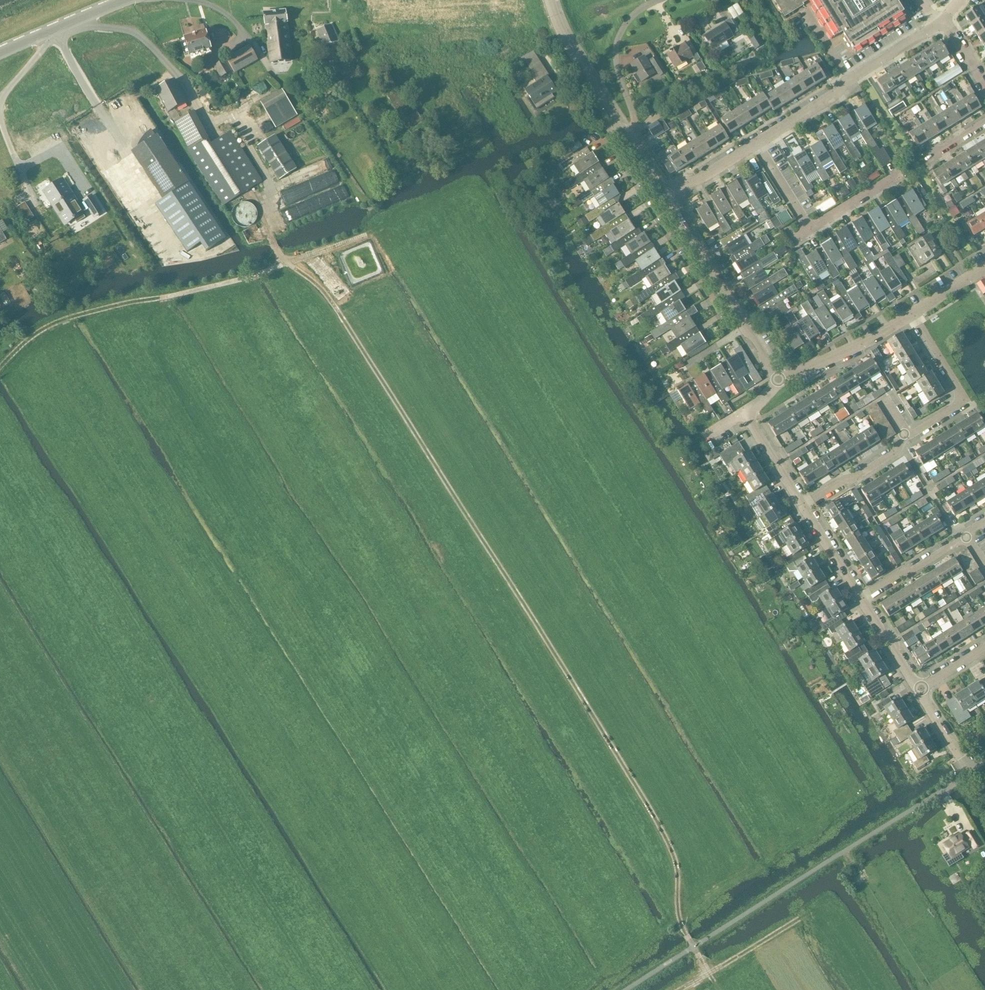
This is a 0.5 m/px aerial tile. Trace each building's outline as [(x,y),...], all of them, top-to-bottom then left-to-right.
[(775,0),(785,16),(803,5),(801,1),(802,0),(775,0)] [(834,38),(842,33),(853,50),(905,17),(894,0),(883,0),(882,0),(810,0),(834,38)] [(984,19),(984,15),(983,16),(977,6),(964,15),(970,25),(984,17),(984,19)] [(270,63),(292,60),(289,34),(285,11),(264,13),(270,63)] [(984,17),(970,25),(977,36),(984,31),(984,19),(984,17)] [(732,35),(737,32),(729,19),(723,23),(724,24),(704,36),(712,50),(733,37),(732,35)] [(331,44),(338,41),(332,24),(317,30),(323,47),(325,46),(326,48),(332,45),(331,44)] [(206,32),(187,38),(192,55),(211,50),(206,32)] [(763,44),(757,36),(749,40),(755,49),(763,44)] [(940,42),(930,49),(938,62),(936,63),(940,70),(943,68),(939,61),(948,55),(940,42)] [(675,68),(692,57),(684,43),(666,54),(675,68)] [(235,73),(258,60),(250,45),(226,58),(235,73)] [(928,68),(936,63),(938,62),(930,49),(919,55),(927,68),(925,70),(929,77),(933,75),(928,68)] [(338,60),(334,51),(326,55),(330,64),(338,60)] [(918,74),(925,70),(927,68),(919,55),(909,62),(917,75),(914,76),(919,83),(922,81),(918,74)] [(630,64),(636,73),(633,75),(637,82),(640,81),(641,82),(654,73),(644,56),(630,64)] [(666,73),(656,56),(649,61),(659,77),(666,73)] [(806,71),(815,85),(825,79),(821,72),(826,69),(819,58),(814,62),(816,65),(806,71)] [(520,59),(506,67),(507,69),(521,62),(520,59)] [(221,77),(231,71),(225,60),(215,66),(221,77)] [(702,62),(696,65),(700,72),(705,68),(702,62)] [(907,81),(914,76),(917,75),(909,62),(898,68),(906,82),(904,83),(908,90),(910,89),(912,88),(907,81)] [(536,83),(525,90),(530,98),(526,101),(534,112),(554,99),(551,94),(556,91),(546,76),(548,75),(541,63),(529,71),(536,83)] [(944,73),(948,80),(960,72),(956,66),(944,73)] [(897,87),(904,83),(906,82),(898,68),(887,75),(896,88),(893,89),(898,96),(899,95),(901,94),(897,87)] [(796,78),(804,92),(815,85),(806,71),(796,78)] [(948,80),(944,73),(934,79),(939,86),(948,80)] [(886,94),(893,89),(896,88),(887,75),(876,82),(884,95),(883,96),(887,103),(891,101),(886,94)] [(785,84),(794,99),(804,92),(796,78),(785,84)] [(168,112),(187,102),(175,79),(156,89),(168,112)] [(775,91),(783,105),(794,99),(785,84),(775,91)] [(244,91),(240,86),(235,89),(238,95),(244,91)] [(962,101),(970,115),(981,108),(972,95),(974,94),(970,86),(966,89),(970,96),(963,100),(962,101)] [(276,127),(297,115),(282,90),(261,102),(276,127)] [(398,111),(406,106),(396,90),(388,96),(398,111)] [(773,112),(783,105),(775,91),(765,97),(771,108),(773,112)] [(960,102),(953,107),(951,108),(959,121),(970,115),(962,101),(963,100),(959,93),(955,95),(960,102)] [(760,115),(771,108),(765,97),(763,94),(751,101),(760,115)] [(707,105),(704,100),(698,104),(702,109),(707,105)] [(949,109),(942,113),(940,114),(949,128),(959,121),(951,108),(953,107),(948,100),(945,102),(949,109)] [(741,107),(750,121),(760,115),(751,101),(741,107)] [(917,105),(911,109),(914,114),(921,111),(917,105)] [(939,115),(932,120),(930,121),(938,134),(949,128),(940,114),(942,113),(938,106),(934,109),(939,115)] [(731,113),(740,128),(750,121),(741,107),(731,113)] [(858,132),(858,133),(861,137),(869,150),(876,146),(865,128),(875,122),(865,107),(855,113),(849,117),(854,125),(858,132)] [(888,112),(891,117),(896,113),(893,108),(888,112)] [(194,112),(175,122),(189,148),(208,139),(194,112)] [(422,119),(417,112),(402,121),(407,128),(422,119)] [(729,134),(740,128),(731,113),(721,120),(729,134)] [(928,122),(921,126),(919,127),(927,141),(938,134),(930,121),(932,120),(927,113),(924,115),(928,122)] [(839,123),(833,127),(836,131),(838,135),(842,142),(853,160),(860,156),(852,144),(851,143),(861,137),(858,133),(858,132),(854,125),(849,117),(839,123)] [(661,118),(657,121),(664,132),(668,129),(661,118)] [(917,147),(927,141),(919,127),(921,126),(917,120),(914,122),(918,128),(909,134),(917,147)] [(657,121),(647,127),(654,139),(664,132),(657,121)] [(719,125),(709,132),(717,146),(728,140),(719,125)] [(827,140),(821,144),(822,145),(821,145),(830,159),(833,164),(839,174),(846,170),(833,149),(842,142),(838,135),(836,131),(833,127),(823,133),(827,140)] [(136,150),(132,152),(164,200),(156,205),(174,232),(188,252),(199,244),(201,243),(205,250),(225,237),(157,135),(155,136),(151,129),(148,132),(142,138),(141,140),(138,145),(136,150)] [(189,148),(187,149),(224,205),(262,181),(230,131),(210,144),(208,139),(189,148)] [(709,132),(698,138),(707,153),(717,146),(709,132)] [(275,135),(258,147),(279,180),(297,169),(275,135)] [(698,138),(688,145),(697,159),(707,153),(698,138)] [(984,159),(984,141),(975,147),(983,160),(981,161),(984,167),(984,159)] [(824,170),(833,164),(830,159),(821,145),(822,145),(821,144),(805,154),(810,162),(814,169),(813,169),(822,182),(828,178),(824,170)] [(688,145),(678,151),(686,165),(697,159),(688,145)] [(876,146),(869,150),(881,168),(891,162),(883,148),(879,151),(876,146)] [(581,173),(596,164),(600,161),(594,152),(590,154),(586,147),(559,165),(563,171),(575,163),(581,173)] [(974,166),(981,161),(983,160),(975,147),(965,154),(973,167),(971,168),(975,175),(978,173),(974,166)] [(686,165),(678,151),(667,157),(666,155),(660,159),(665,166),(670,163),(676,172),(686,165)] [(804,175),(813,169),(814,169),(810,162),(805,154),(788,164),(806,192),(812,188),(804,175)] [(964,172),(971,168),(973,167),(965,154),(954,160),(962,173),(960,174),(964,181),(968,179),(964,172)] [(953,179),(960,174),(962,173),(954,160),(943,167),(951,180),(950,181),(954,188),(957,186),(953,179)] [(604,181),(609,178),(610,177),(604,167),(600,170),(596,164),(581,173),(564,184),(566,188),(567,189),(568,191),(586,180),(592,189),(604,181)] [(942,185),(950,181),(951,180),(943,167),(932,173),(940,186),(939,187),(943,194),(946,192),(942,185)] [(756,177),(746,184),(748,187),(748,186),(756,199),(757,201),(767,194),(774,205),(780,202),(764,177),(763,174),(756,177)] [(872,175),(866,179),(869,183),(874,179),(872,175)] [(61,179),(44,190),(47,194),(48,196),(46,197),(51,205),(53,203),(66,224),(74,219),(76,222),(84,217),(81,214),(83,213),(90,208),(95,217),(102,212),(92,196),(84,200),(85,201),(79,205),(77,202),(76,202),(61,179)] [(595,196),(601,205),(615,197),(619,194),(620,194),(614,183),(608,188),(604,181),(592,189),(579,197),(583,203),(595,196)] [(737,183),(727,189),(732,197),(736,204),(737,204),(746,198),(756,216),(763,212),(757,201),(756,199),(748,186),(748,187),(741,191),(737,183)] [(561,192),(567,189),(566,188),(564,184),(558,187),(561,192)] [(846,186),(838,190),(843,197),(850,193),(846,186)] [(732,197),(726,200),(721,193),(710,199),(717,211),(718,210),(720,214),(730,208),(737,221),(744,217),(737,204),(736,204),(732,197)] [(907,219),(917,236),(924,232),(914,214),(926,207),(921,199),(918,201),(913,193),(903,199),(908,207),(902,211),(907,219)] [(958,193),(952,196),(956,203),(962,200),(958,193)] [(835,204),(830,195),(823,199),(827,208),(835,204)] [(601,205),(585,215),(585,216),(589,222),(602,215),(608,224),(623,215),(625,213),(626,212),(620,202),(619,203),(615,197),(601,205)] [(897,224),(907,219),(902,211),(897,202),(881,212),(886,221),(888,225),(898,242),(905,237),(897,224)] [(24,203),(18,208),(24,216),(30,212),(24,203)] [(718,210),(717,211),(711,214),(706,206),(696,212),(705,228),(716,222),(724,235),(726,233),(730,230),(720,214),(718,210)] [(879,231),(888,225),(886,221),(881,212),(879,210),(869,216),(874,224),(868,228),(872,235),(880,248),(886,244),(879,231)] [(791,219),(786,211),(777,216),(782,225),(791,219)] [(984,230),(984,229),(984,213),(977,218),(984,230)] [(740,251),(749,246),(743,236),(767,221),(763,214),(732,234),(728,236),(722,240),(733,256),(740,252),(740,251)] [(618,240),(628,234),(636,228),(630,219),(627,221),(623,215),(608,224),(590,235),(594,241),(594,242),(612,231),(618,240)] [(581,227),(589,222),(585,216),(577,221),(581,227)] [(782,225),(777,217),(770,221),(774,228),(775,229),(782,225)] [(973,236),(984,230),(977,218),(966,225),(973,236)] [(863,241),(872,235),(868,228),(863,220),(847,230),(852,238),(856,245),(864,258),(870,254),(863,241)] [(837,238),(832,242),(836,248),(835,248),(841,257),(848,268),(850,272),(855,269),(857,268),(854,264),(846,251),(856,245),(852,238),(847,230),(836,236),(837,238)] [(628,234),(618,240),(610,245),(614,251),(627,244),(633,253),(638,250),(652,242),(646,232),(632,240),(628,234)] [(587,246),(594,241),(590,235),(583,239),(583,240),(587,246)] [(765,235),(760,239),(764,245),(769,242),(765,235)] [(919,268),(941,254),(929,235),(907,248),(919,268)] [(760,239),(749,246),(740,251),(740,252),(733,256),(736,262),(736,263),(742,273),(748,269),(748,268),(757,263),(751,253),(764,245),(760,239)] [(826,269),(831,278),(833,280),(840,276),(832,263),(841,257),(835,248),(836,248),(832,242),(821,248),(826,256),(821,259),(820,259),(826,269)] [(609,246),(602,251),(605,256),(613,252),(609,246)] [(643,270),(660,259),(662,258),(656,248),(642,256),(638,250),(620,261),(623,266),(623,267),(624,268),(637,260),(643,270)] [(744,279),(751,290),(759,285),(765,280),(759,271),(778,260),(773,252),(748,268),(748,269),(752,275),(744,279)] [(817,274),(826,269),(820,259),(821,259),(817,253),(800,263),(818,291),(824,287),(817,274)] [(890,270),(881,275),(880,276),(885,283),(889,290),(890,291),(907,281),(899,269),(892,258),(889,253),(882,257),(890,270)] [(898,254),(892,258),(899,269),(905,265),(898,254)] [(647,276),(653,286),(670,276),(672,274),(666,264),(663,266),(660,259),(643,270),(625,281),(629,287),(647,276)] [(620,261),(615,264),(618,269),(618,270),(623,267),(623,266),(620,261)] [(871,275),(862,281),(865,285),(864,286),(869,293),(872,299),(874,301),(884,295),(883,294),(889,290),(885,283),(880,276),(881,275),(873,263),(866,267),(871,275)] [(26,270),(31,279),(39,275),(34,266),(26,270)] [(765,280),(759,285),(762,291),(754,296),(760,306),(759,307),(761,306),(769,301),(768,301),(775,296),(770,287),(788,276),(783,269),(765,280)] [(855,284),(846,290),(849,295),(848,296),(853,303),(858,311),(868,305),(866,303),(872,299),(869,293),(864,286),(865,285),(862,281),(857,273),(850,277),(855,284)] [(657,292),(663,302),(682,290),(676,281),(674,282),(670,276),(653,286),(636,297),(639,302),(639,303),(640,303),(657,292)] [(975,284),(978,288),(982,294),(984,293),(984,283),(983,280),(975,284)] [(848,296),(849,295),(846,290),(841,283),(834,287),(842,300),(832,306),(836,312),(838,316),(842,321),(851,315),(858,311),(853,303),(848,296)] [(769,301),(761,306),(764,312),(769,321),(787,311),(781,302),(797,292),(797,290),(794,285),(793,285),(775,296),(768,301),(769,301)] [(820,322),(822,325),(824,329),(834,323),(832,319),(838,316),(836,312),(832,306),(823,291),(817,295),(825,308),(815,314),(820,321),(820,322)] [(47,294),(42,297),(46,303),(51,300),(47,294)] [(636,297),(626,303),(629,309),(639,303),(639,302),(636,297)] [(640,316),(636,319),(639,322),(641,325),(645,323),(662,312),(668,321),(680,314),(687,310),(681,299),(673,304),(670,298),(663,302),(656,306),(640,316)] [(815,314),(807,301),(800,305),(808,318),(799,324),(798,324),(808,339),(818,333),(816,329),(822,325),(820,322),(820,321),(815,314)] [(668,321),(651,332),(655,339),(672,328),(678,337),(696,327),(697,326),(691,316),(687,310),(680,314),(668,321)] [(792,328),(783,334),(792,349),(808,339),(798,324),(799,324),(793,314),(791,311),(784,315),(792,328)] [(678,337),(678,338),(666,345),(670,352),(682,344),(688,354),(707,342),(701,332),(700,333),(696,327),(678,337)] [(894,353),(908,344),(909,344),(906,338),(905,339),(901,334),(887,342),(894,353)] [(650,335),(645,338),(647,343),(653,339),(650,335)] [(900,363),(914,355),(914,354),(915,353),(912,349),(911,349),(908,344),(894,353),(900,363)] [(876,347),(871,351),(878,362),(881,360),(883,359),(876,347)] [(735,353),(726,359),(737,378),(747,372),(755,385),(761,380),(750,363),(744,367),(735,353)] [(917,359),(914,355),(900,363),(906,374),(921,365),(920,364),(921,364),(918,359),(917,359)] [(726,359),(709,369),(721,388),(730,382),(738,395),(745,391),(737,378),(726,359)] [(872,359),(861,366),(870,379),(880,372),(872,359)] [(928,375),(928,374),(925,369),(924,370),(921,365),(906,374),(913,384),(916,382),(928,375)] [(870,379),(861,366),(851,372),(859,385),(870,379)] [(704,373),(693,380),(705,398),(714,392),(722,405),(723,404),(727,402),(729,401),(721,388),(709,369),(704,373)] [(849,392),(859,385),(851,372),(841,379),(849,392)] [(931,373),(928,374),(928,375),(916,382),(923,392),(937,383),(936,382),(937,382),(934,377),(933,377),(931,373)] [(849,392),(841,379),(830,385),(838,398),(849,392)] [(693,380),(677,390),(688,408),(699,402),(706,415),(712,411),(704,398),(693,380)] [(940,388),(937,383),(923,392),(929,402),(943,393),(943,392),(941,387),(940,388)] [(828,405),(838,398),(830,385),(820,392),(828,405)] [(820,392),(809,398),(818,411),(828,405),(820,392)] [(809,398),(799,404),(807,418),(818,411),(809,398)] [(856,404),(859,409),(865,405),(862,401),(856,404)] [(869,415),(879,409),(876,403),(865,409),(869,415)] [(807,418),(799,404),(789,411),(797,424),(807,418)] [(854,412),(859,409),(856,404),(851,407),(854,412)] [(872,420),(882,414),(879,409),(869,415),(872,420)] [(787,430),(797,424),(789,411),(778,417),(787,430)] [(841,414),(836,417),(838,421),(844,418),(849,415),(846,411),(841,414)] [(858,420),(865,416),(862,412),(856,416),(858,420)] [(967,420),(975,433),(984,427),(984,426),(977,413),(967,420)] [(875,425),(886,419),(882,414),(872,420),(875,425)] [(787,430),(778,417),(768,424),(776,437),(787,430)] [(879,430),(889,424),(886,419),(875,425),(879,430)] [(967,420),(956,426),(964,440),(975,433),(967,420)] [(882,436),(892,429),(889,424),(879,430),(882,436)] [(956,426),(946,433),(954,446),(964,440),(956,426)] [(871,428),(861,434),(869,447),(880,441),(871,428)] [(895,434),(892,429),(882,436),(885,441),(895,434)] [(946,433),(935,439),(944,453),(954,446),(946,433)] [(861,434),(851,441),(859,454),(869,447),(861,434)] [(935,439),(925,446),(933,459),(944,453),(935,439)] [(851,441),(841,447),(849,460),(859,454),(851,441)] [(787,454),(797,447),(794,443),(784,449),(787,454)] [(933,459),(925,446),(914,453),(922,466),(933,459)] [(740,471),(755,462),(753,457),(754,457),(750,451),(749,452),(749,451),(738,458),(732,447),(719,454),(726,466),(734,461),(740,471)] [(799,451),(802,455),(808,451),(806,447),(799,451)] [(849,460),(841,447),(830,454),(838,467),(849,460)] [(792,461),(802,455),(799,451),(789,457),(792,461)] [(828,473),(838,467),(830,454),(820,460),(828,473)] [(828,473),(820,460),(809,467),(818,480),(828,473)] [(756,462),(755,462),(740,471),(747,482),(762,472),(759,468),(760,467),(756,462)] [(903,464),(892,471),(900,484),(911,477),(903,464)] [(807,486),(818,480),(809,467),(799,473),(807,486)] [(892,471),(882,477),(890,490),(900,484),(892,471)] [(765,477),(762,472),(747,482),(753,492),(745,496),(749,502),(768,490),(765,485),(769,483),(768,482),(769,481),(765,476),(765,477)] [(941,473),(931,479),(934,483),(944,477),(941,473)] [(882,477),(872,483),(880,497),(890,490),(882,477)] [(946,481),(936,487),(939,491),(949,485),(946,481)] [(880,497),(872,483),(861,490),(869,503),(880,497)] [(967,490),(975,503),(984,497),(984,496),(977,484),(967,490)] [(858,502),(862,500),(856,489),(852,492),(858,502)] [(768,490),(749,502),(752,508),(759,518),(763,515),(778,505),(776,501),(777,500),(773,495),(772,496),(772,495),(771,495),(768,490)] [(967,490),(956,497),(965,510),(975,503),(967,490)] [(920,491),(909,498),(912,502),(923,495),(920,491)] [(965,510),(956,497),(946,503),(954,516),(965,510)] [(925,499),(914,506),(917,510),(928,503),(925,499)] [(832,519),(846,510),(839,500),(826,508),(832,519)] [(781,510),(778,505),(763,515),(759,518),(768,534),(781,526),(778,521),(785,516),(784,515),(785,515),(782,509),(781,510)] [(839,529),(852,521),(846,510),(832,519),(839,529)] [(924,522),(933,535),(943,528),(935,515),(924,522)] [(859,531),(852,521),(839,529),(845,539),(859,531)] [(768,534),(767,534),(771,540),(772,539),(780,534),(786,544),(802,535),(799,530),(796,524),(795,525),(795,524),(790,527),(787,522),(781,526),(768,534)] [(914,528),(922,542),(933,535),(924,522),(914,528)] [(904,535),(912,548),(922,542),(914,528),(904,535)] [(845,539),(852,550),(865,541),(859,531),(845,539)] [(792,555),(785,560),(788,565),(801,557),(804,555),(808,553),(805,548),(808,546),(807,544),(808,544),(805,538),(804,539),(802,535),(786,544),(792,555)] [(901,554),(912,548),(904,535),(893,541),(901,554)] [(865,541),(852,550),(858,560),(872,551),(865,541)] [(958,559),(969,553),(966,548),(955,554),(958,559)] [(878,562),(872,551),(858,560),(865,570),(878,562)] [(895,552),(890,554),(897,565),(901,562),(895,552)] [(962,564),(972,558),(969,553),(958,559),(962,564)] [(788,565),(786,566),(789,571),(796,571),(798,570),(803,578),(818,569),(815,564),(816,564),(813,558),(812,559),(811,558),(808,560),(804,555),(801,557),(788,565)] [(965,569),(975,563),(972,558),(962,564),(965,569)] [(953,559),(942,565),(951,579),(961,572),(953,559)] [(878,562),(865,570),(871,581),(885,572),(878,562)] [(968,574),(977,569),(978,568),(975,563),(965,569),(968,574)] [(942,565),(932,572),(940,585),(951,579),(942,565)] [(804,591),(808,597),(828,585),(824,579),(825,579),(824,578),(825,578),(822,573),(821,573),(818,569),(803,578),(809,588),(804,591)] [(977,569),(968,574),(975,586),(984,581),(977,569)] [(932,572),(922,578),(930,592),(940,585),(932,572)] [(922,578),(911,585),(920,598),(930,592),(922,578)] [(828,585),(808,597),(812,602),(812,603),(813,603),(814,603),(815,603),(816,602),(817,602),(818,601),(819,600),(819,599),(819,598),(819,597),(826,608),(841,598),(838,594),(839,593),(836,588),(835,589),(834,588),(831,590),(828,585)] [(911,585),(901,591),(909,604),(920,598),(911,585)] [(901,591),(891,597),(899,611),(909,604),(901,591)] [(899,611),(891,597),(880,604),(889,617),(899,611)] [(844,603),(841,598),(826,608),(832,618),(829,620),(826,619),(823,621),(822,624),(826,630),(828,628),(828,629),(841,621),(840,621),(846,617),(843,612),(848,609),(847,608),(848,607),(845,602),(844,603)] [(974,614),(982,628),(984,626),(984,610),(984,608),(974,614)] [(974,614),(963,621),(972,634),(982,628),(974,614)] [(912,618),(906,622),(909,627),(915,623),(912,618)] [(843,625),(841,621),(828,629),(831,634),(836,631),(842,641),(857,631),(855,627),(856,627),(852,621),(851,622),(851,621),(843,625)] [(963,621),(953,627),(961,640),(972,634),(963,621)] [(896,628),(899,633),(909,627),(906,622),(897,628),(896,628)] [(917,627),(912,630),(915,635),(920,632),(917,627)] [(953,627),(943,634),(951,647),(961,640),(953,627)] [(915,635),(912,630),(902,637),(905,642),(915,635)] [(860,636),(857,631),(842,641),(849,651),(844,654),(848,660),(865,649),(862,644),(864,642),(863,641),(864,641),(861,635),(860,636)] [(951,647),(943,634),(932,640),(941,653),(951,647)] [(930,660),(941,653),(932,640),(922,647),(930,660)] [(930,660),(922,647),(911,653),(920,667),(930,660)] [(869,654),(865,649),(848,660),(851,665),(859,661),(866,671),(881,661),(878,657),(878,656),(875,651),(874,651),(869,654)] [(866,671),(862,674),(864,678),(869,676),(872,681),(864,686),(871,697),(884,689),(877,678),(884,674),(887,672),(887,671),(887,670),(884,665),(883,666),(881,661),(866,671)] [(966,690),(975,705),(984,699),(984,700),(984,683),(980,686),(978,682),(966,690)] [(975,705),(966,690),(954,697),(956,701),(948,706),(959,724),(970,717),(966,710),(975,705)] [(889,698),(876,705),(880,711),(884,708),(886,711),(887,713),(888,714),(885,716),(888,720),(906,709),(903,705),(904,704),(901,699),(900,699),(899,698),(892,703),(889,698)] [(906,709),(888,720),(891,725),(893,723),(897,729),(893,731),(896,737),(909,730),(906,724),(913,720),(912,719),(913,718),(909,713),(908,714),(906,709)] [(912,735),(909,730),(896,737),(900,743),(907,738),(914,748),(929,738),(926,734),(927,734),(924,729),(923,729),(922,728),(912,735)] [(932,743),(929,738),(914,748),(920,758),(912,763),(916,769),(929,761),(925,756),(936,749),(935,748),(936,748),(933,743),(932,743)] [(974,848),(980,845),(971,831),(965,834),(967,837),(964,839),(960,834),(943,844),(951,858),(968,847),(967,845),(971,843),(974,848)]
